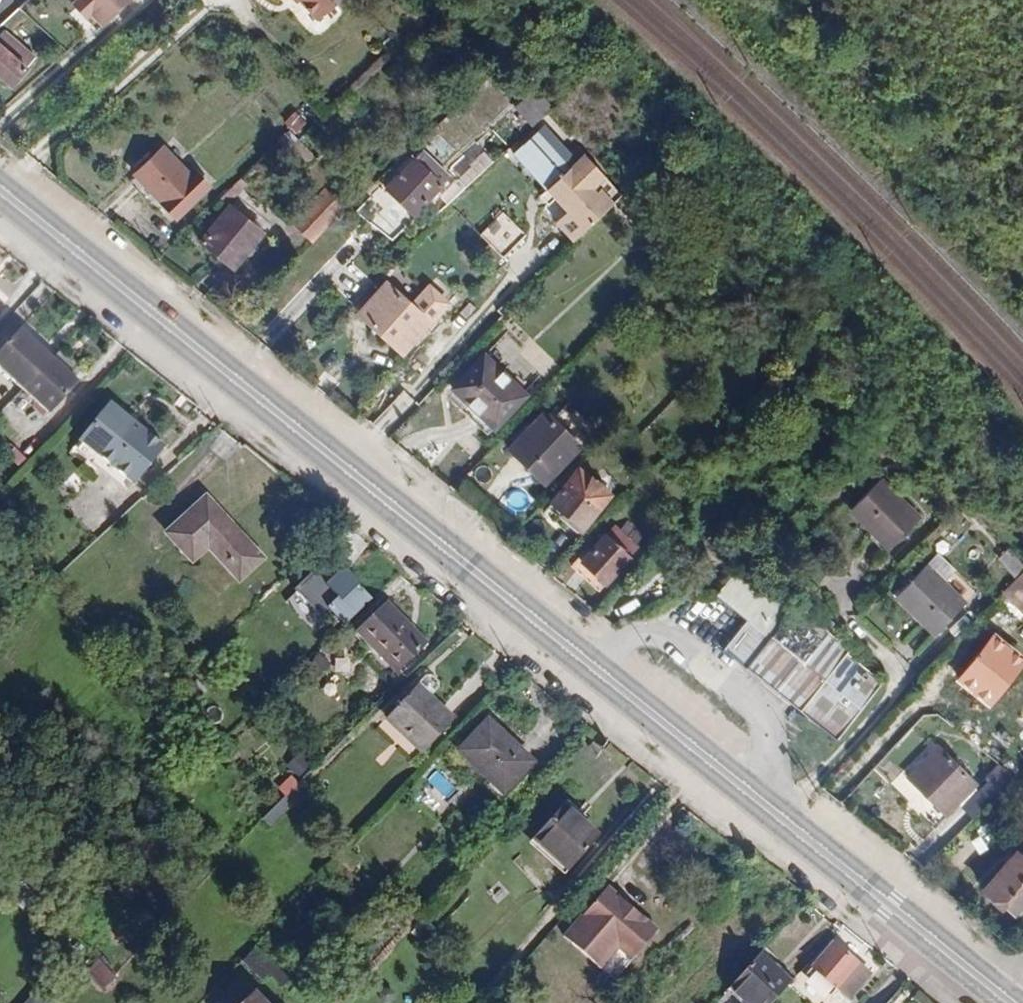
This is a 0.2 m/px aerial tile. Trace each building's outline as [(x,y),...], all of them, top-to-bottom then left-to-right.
[(72,1),(66,7),(79,20),(84,15),(92,24),(118,0),(71,0),(72,1)] [(126,0),(118,0),(92,24),(96,28),(126,0)] [(332,0),(295,0),(312,19),(332,0)] [(8,84),(22,68),(20,66),(28,57),(0,35),(0,78),(8,84)] [(530,127),(549,109),(532,89),(512,106),(530,127)] [(284,123),(299,133),(309,119),(294,109),(284,123)] [(569,244),(618,198),(579,157),(572,165),(540,132),(511,160),(542,192),(535,199),(544,208),(539,213),(569,244)] [(476,142),(452,167),(470,185),(494,159),(476,142)] [(186,175),(161,148),(132,175),(164,210),(173,219),(206,188),(190,171),(186,175)] [(359,212),(386,239),(446,177),(419,150),(359,212)] [(164,210),(132,175),(127,179),(160,213),(164,210)] [(324,186),(320,190),(343,208),(345,206),(324,186)] [(289,222),(310,242),(343,208),(320,190),(289,222)] [(229,269),(259,232),(226,205),(196,241),(229,269)] [(486,245),(498,258),(521,236),(499,213),(476,235),(486,245)] [(498,258),(486,245),(476,254),(488,267),(498,258)] [(397,352),(425,322),(384,284),(356,314),(397,352)] [(20,391),(50,358),(19,329),(0,349),(0,372),(20,391)] [(523,394),(481,354),(449,388),(452,391),(491,428),(523,394)] [(50,358),(20,391),(46,416),(77,383),(50,358)] [(446,398),(485,435),(491,428),(452,391),(446,398)] [(130,485),(161,446),(106,403),(75,441),(130,485)] [(541,413),(506,449),(542,483),(577,447),(541,413)] [(565,482),(548,503),(560,512),(555,518),(576,535),(609,495),(578,470),(567,484),(565,482)] [(884,550),(916,518),(877,481),(846,513),(884,550)] [(202,498),(163,533),(189,561),(208,544),(239,578),(259,560),(202,498)] [(615,529),(632,550),(644,540),(627,519),(615,529)] [(578,562),(603,585),(627,559),(601,536),(578,562)] [(330,579),(343,568),(334,556),(320,566),(330,579)] [(596,592),(603,585),(578,562),(571,569),(596,592)] [(924,565),(893,598),(931,634),(962,602),(924,565)] [(793,606),(789,611),(736,568),(714,596),(733,611),(799,664),(825,634),(793,606)] [(965,611),(972,618),(982,608),(975,601),(965,611)] [(385,603),(355,633),(393,672),(424,641),(385,603)] [(822,735),(871,670),(825,634),(799,664),(733,611),(707,643),(822,735)] [(1014,646),(1022,654),(1022,653),(1022,642),(1021,640),(1014,646)] [(384,718),(421,752),(452,720),(416,685),(384,718)] [(500,794),(531,762),(486,720),(456,752),(500,794)] [(906,779),(943,815),(972,784),(936,749),(906,779)] [(303,778),(313,764),(298,754),(288,768),(303,778)] [(996,764),(987,778),(1000,786),(1009,772),(996,764)] [(280,809),(325,852),(333,842),(289,800),(280,809)] [(565,870),(597,837),(562,805),(531,839),(565,870)] [(1012,917),(1022,905),(1022,862),(1015,854),(982,891),(1012,917)] [(605,886),(560,937),(597,969),(615,948),(630,961),(656,930),(605,886)] [(834,988),(833,989),(848,1002),(851,1002),(872,980),(831,943),(810,966),(834,988)] [(727,987),(744,1002),(769,1002),(788,981),(757,953),(727,987)] [(97,958),(85,973),(106,989),(118,974),(97,958)] [(828,995),(833,989),(834,988),(810,966),(804,972),(828,995)] [(250,993),(240,1002),(261,1002),(250,993)] [(28,1002),(46,1002),(36,994),(28,1002)]
